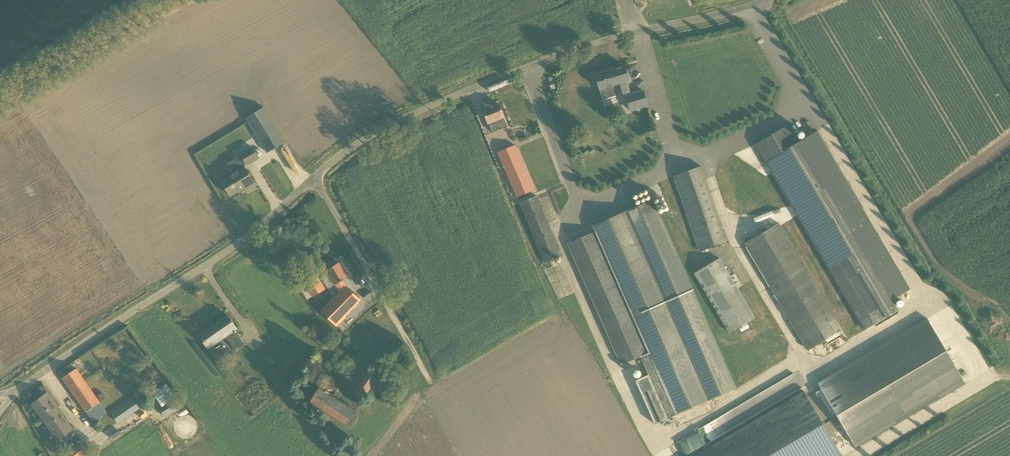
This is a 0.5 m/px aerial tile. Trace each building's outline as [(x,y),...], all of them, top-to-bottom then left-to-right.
[(598,84),(599,85),(603,99),(629,92),(626,81),(629,80),(625,66),(606,72),(606,69),(592,73),(596,84),(598,84)] [(626,96),(630,110),(648,105),(643,91),(626,96)] [(508,125),(504,116),(499,104),(483,110),(492,132),(508,125)] [(247,118),(267,152),(285,142),(264,108),(247,118)] [(799,142),(789,124),(755,144),(865,330),(874,324),(897,311),(898,310),(892,300),(910,289),(817,131),(799,142)] [(497,152),(516,197),(533,190),(514,145),(497,152)] [(246,165),(258,158),(252,148),(240,155),(246,165)] [(699,250),(726,241),(700,166),(673,175),(699,250)] [(245,168),(222,182),(230,196),(245,187),(246,189),(255,184),(245,168)] [(536,195),(519,203),(545,262),(562,255),(536,195)] [(592,226),(594,231),(567,243),(621,364),(640,355),(648,375),(636,380),(655,424),(668,418),(735,388),(652,200),(592,226)] [(838,330),(841,329),(778,223),(744,242),(807,348),(824,338),(838,330)] [(729,332),(754,317),(719,257),(694,272),(729,332)] [(336,284),(340,292),(321,311),(336,325),(344,317),(345,314),(360,300),(346,287),(342,280),(348,277),(339,263),(327,270),(336,284)] [(318,278),(307,285),(313,295),(324,289),(318,278)] [(897,311),(874,324),(876,327),(899,313),(897,311)] [(234,330),(237,329),(227,315),(199,334),(209,348),(225,337),(234,350),(244,343),(234,330)] [(856,447),(965,382),(927,318),(818,383),(821,389),(816,392),(830,416),(835,413),(856,447)] [(748,320),(736,327),(738,330),(741,329),(744,334),(753,329),(748,320)] [(838,330),(824,338),(828,344),(842,336),(838,330)] [(354,392),(364,399),(380,374),(369,367),(354,392)] [(77,368),(63,378),(93,422),(106,413),(77,368)] [(308,402),(310,403),(345,425),(355,409),(333,395),(339,385),(326,377),(320,387),(318,385),(308,402)] [(154,393),(164,406),(178,396),(169,383),(154,393)] [(146,386),(109,411),(118,423),(143,406),(154,398),(146,386)] [(393,401),(391,399),(395,394),(387,388),(378,400),(388,407),(393,401)] [(842,455),(804,391),(694,455),(840,455),(842,455)] [(57,408),(58,407),(48,393),(40,398),(32,404),(58,440),(66,434),(72,429),(57,408)] [(163,407),(160,409),(165,417),(179,408),(174,400),(163,407)] [(64,452),(66,455),(85,455),(86,455),(78,442),(64,452)]
